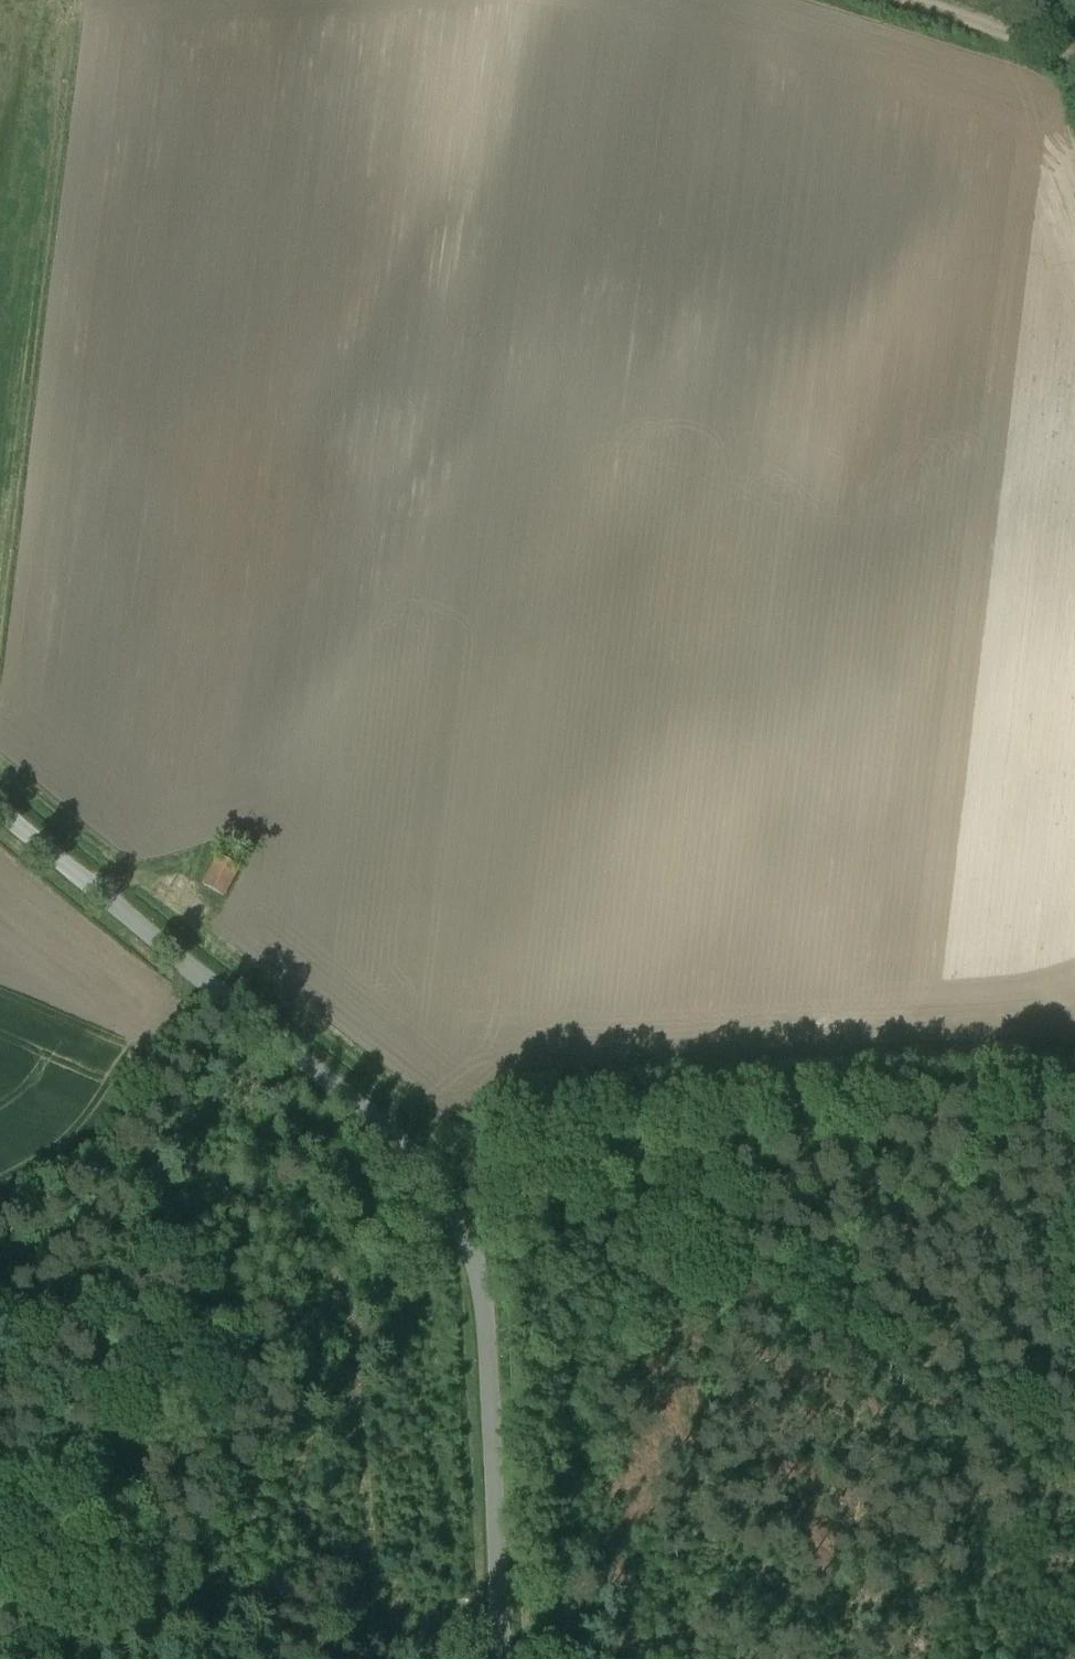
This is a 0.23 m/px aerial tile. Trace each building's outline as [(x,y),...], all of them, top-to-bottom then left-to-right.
[(220,852),(202,882),(227,897),(245,867),(220,852)]
